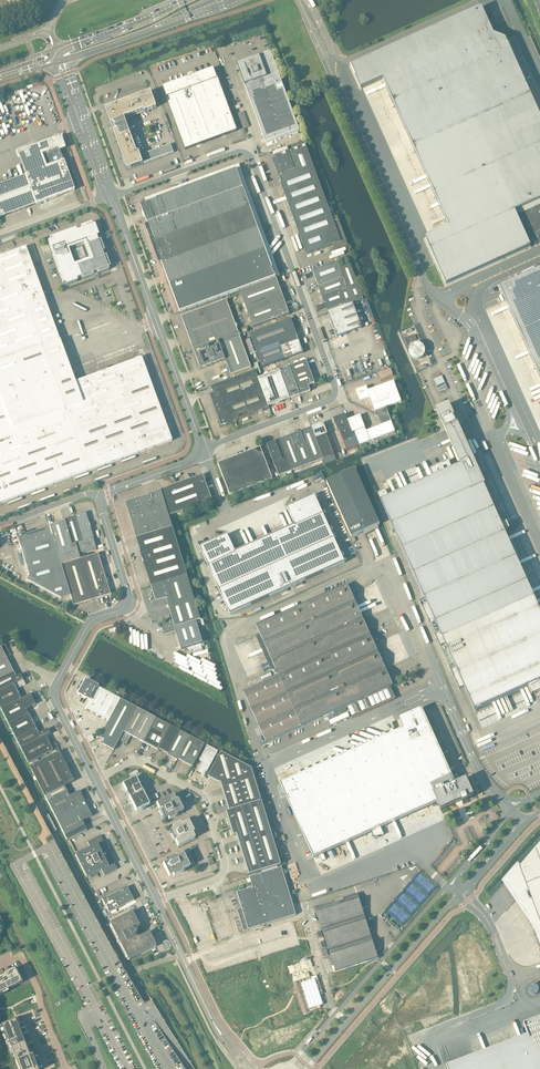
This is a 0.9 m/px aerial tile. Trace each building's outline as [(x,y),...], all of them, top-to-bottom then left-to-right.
[(481,7),(351,66),(361,89),(363,89),(383,80),(449,227),(429,236),(425,238),(446,285),(531,247),(517,216),(521,214),(534,245),(539,243),(539,116),(506,40),(505,39),(494,35),(484,13),(481,7)] [(266,143),(270,141),(299,131),(298,127),(296,120),(288,99),(280,77),(272,55),(271,52),(266,54),(265,54),(264,54),(263,55),(247,60),(237,64),(266,143)] [(193,74),(190,75),(187,76),(187,77),(188,77),(188,78),(163,87),(167,97),(166,98),(185,150),(230,133),(237,130),(230,111),(218,78),(217,79),(213,68),(193,76),(193,75),(193,74)] [(154,90),(105,108),(113,131),(162,113),(154,90)] [(243,129),(249,127),(244,111),(238,114),(243,129)] [(164,132),(120,148),(127,170),(176,152),(171,138),(167,139),(164,132)] [(65,149),(61,137),(17,153),(25,175),(0,184),(0,217),(74,190),(60,151),(65,149)] [(283,155),(272,159),(284,190),(295,186),(293,180),(315,172),(308,152),(285,160),(283,155)] [(161,262),(170,285),(172,291),(177,306),(180,313),(199,306),(230,294),(276,277),(274,272),(275,270),(272,266),(274,264),(270,261),(272,259),(268,255),(270,253),(266,250),(264,245),(258,229),(260,226),(256,223),(258,221),(254,218),(236,170),(230,172),(178,191),(175,185),(169,187),(171,193),(140,205),(148,226),(147,226),(155,250),(154,251),(156,255),(157,255),(160,262),(161,262)] [(297,192),(286,196),(297,227),(308,223),(306,218),(329,209),(321,189),(299,197),(297,192)] [(92,226),(91,223),(80,227),(81,230),(77,231),(76,229),(49,239),(50,241),(48,242),(57,268),(63,284),(65,283),(66,286),(77,282),(76,279),(81,278),(82,280),(108,270),(108,268),(110,267),(106,256),(104,257),(102,252),(105,251),(101,240),(98,241),(96,237),(98,236),(94,225),(92,226)] [(311,229),(300,233),(311,264),(322,260),(320,255),(342,247),(335,226),(312,234),(311,229)] [(33,263),(39,261),(33,245),(27,247),(33,263)] [(26,247),(8,254),(8,253),(7,253),(8,254),(0,257),(0,504),(17,497),(17,498),(18,498),(18,497),(35,491),(36,491),(52,485),(53,485),(53,484),(70,478),(70,479),(71,478),(87,472),(88,472),(104,466),(105,466),(105,465),(121,459),(121,460),(122,459),(138,453),(138,454),(138,453),(154,447),(154,448),(155,447),(172,441),(168,431),(169,431),(168,430),(164,420),(165,420),(164,420),(160,410),(161,410),(161,409),(160,410),(157,400),(157,399),(156,399),(153,389),(149,379),(150,379),(149,378),(149,379),(145,369),(146,368),(145,368),(141,358),(125,364),(125,363),(124,364),(108,370),(107,367),(102,369),(103,372),(91,376),(75,382),(71,372),(72,372),(71,372),(67,362),(68,362),(68,361),(67,362),(63,352),(64,351),(63,351),(60,341),(61,341),(60,341),(59,341),(56,331),(57,331),(57,330),(56,330),(52,321),(53,320),(52,320),(48,310),(49,310),(48,310),(47,306),(44,300),(45,300),(45,299),(44,299),(41,289),(40,289),(37,279),(37,278),(33,268),(34,268),(33,268),(29,258),(30,258),(30,257),(29,257),(26,247)] [(343,278),(339,267),(337,261),(313,270),(318,287),(343,278)] [(353,304),(364,300),(350,263),(339,267),(343,278),(318,287),(322,298),(341,291),(344,302),(346,306),(353,304)] [(500,287),(502,292),(506,300),(539,377),(539,268),(511,281),(508,283),(500,287)] [(253,327),(283,316),(289,314),(286,306),(276,278),(240,291),(253,327)] [(322,298),(325,306),(327,309),(344,302),(341,291),(322,298)] [(239,314),(234,302),(228,304),(227,300),(181,317),(194,351),(219,342),(218,341),(239,333),(233,316),(239,314)] [(256,351),(297,335),(291,319),(250,334),(256,351)] [(219,342),(226,360),(231,375),(251,368),(246,353),(239,333),(218,341),(219,342)] [(297,335),(256,351),(262,368),(304,353),(297,335)] [(201,369),(226,360),(219,342),(194,351),(201,369)] [(293,375),(309,369),(306,360),(290,366),(293,375)] [(300,395),(293,375),(290,366),(279,370),(290,399),(300,395)] [(308,386),(315,383),(309,369),(293,375),(300,395),(310,391),(308,386)] [(384,381),(395,377),(391,369),(381,373),(384,381)] [(269,407),(290,399),(279,370),(258,378),(269,407)] [(269,407),(258,378),(255,371),(211,387),(213,393),(210,394),(221,425),(230,422),(269,408),(269,407)] [(375,412),(386,408),(401,402),(394,381),(368,391),(368,389),(370,389),(369,386),(356,391),(360,401),(370,398),(375,412)] [(475,711),(528,687),(529,691),(531,695),(535,693),(539,691),(539,682),(539,681),(539,611),(504,532),(509,529),(506,523),(501,525),(483,486),(485,485),(449,405),(436,411),(460,466),(452,469),(448,461),(430,469),(434,478),(389,498),(385,490),(377,493),(424,599),(420,601),(459,689),(464,686),(475,711)] [(381,425),(391,421),(386,408),(375,412),(381,425)] [(337,430),(349,426),(347,420),(345,415),(333,419),(337,430)] [(366,431),(360,415),(347,420),(349,426),(352,432),(354,438),(357,446),(370,441),(366,431)] [(366,431),(370,441),(395,432),(391,421),(381,425),(366,431)] [(316,439),(327,434),(323,423),(311,427),(311,428),(316,439)] [(337,430),(338,430),(341,436),(352,432),(349,426),(337,430)] [(316,439),(311,428),(311,427),(301,431),(314,463),(323,459),(320,451),(318,445),(316,439)] [(303,467),(314,463),(301,431),(291,435),(303,467)] [(343,442),(354,438),(352,432),(341,436),(343,442)] [(318,445),(329,441),(326,435),(327,434),(316,439),(318,445)] [(292,471),(303,467),(291,435),(280,439),(292,471)] [(354,438),(343,442),(346,451),(348,456),(359,451),(357,446),(354,438)] [(279,476),(292,471),(280,439),(280,440),(281,443),(277,445),(276,441),(267,445),(274,463),(273,463),(275,467),(279,476)] [(320,451),(331,447),(329,441),(318,445),(320,451)] [(230,495),(272,479),(260,447),(243,454),(218,463),(230,495)] [(331,447),(320,451),(323,459),(325,464),(336,460),(334,455),(331,447)] [(351,537),(380,525),(355,469),(327,482),(351,537)] [(212,500),(203,475),(161,490),(161,491),(169,516),(212,500)] [(173,527),(169,516),(161,491),(148,495),(149,496),(148,496),(137,499),(134,500),(134,501),(126,503),(137,538),(173,527)] [(265,539),(288,589),(345,563),(314,495),(287,508),(295,525),(265,539)] [(77,544),(80,553),(80,554),(96,549),(93,538),(90,527),(89,527),(88,524),(89,524),(86,512),(74,516),(82,541),(77,543),(77,544)] [(75,544),(77,544),(77,543),(82,541),(74,516),(75,517),(71,518),(69,519),(69,518),(64,520),(64,521),(71,545),(75,544)] [(80,553),(77,544),(75,544),(71,545),(64,521),(64,520),(64,521),(49,526),(61,565),(80,559),(78,554),(80,553)] [(70,596),(61,565),(49,526),(32,531),(32,532),(25,534),(25,535),(17,537),(29,575),(26,580),(31,583),(61,599),(70,596)] [(151,586),(187,575),(173,527),(137,538),(150,583),(151,586)] [(288,589),(265,539),(235,552),(227,534),(200,547),(230,615),(288,589)] [(61,565),(70,596),(73,606),(110,594),(107,583),(98,554),(80,559),(61,565)] [(175,627),(196,621),(201,619),(187,575),(151,586),(156,602),(166,599),(173,620),(175,627)] [(274,678),(322,657),(370,635),(369,632),(368,632),(366,627),(348,584),(256,626),(260,634),(256,636),(274,678)] [(203,642),(196,621),(175,627),(173,620),(162,623),(165,634),(176,631),(181,649),(203,642)] [(352,718),(396,699),(390,687),(393,686),(391,682),(388,677),(389,677),(370,635),(322,657),(344,707),(347,706),(352,718)] [(13,672),(6,657),(10,655),(5,645),(0,647),(0,679),(13,672)] [(324,716),(344,707),(322,657),(274,678),(243,692),(266,742),(324,716)] [(23,679),(20,674),(16,677),(13,672),(0,679),(0,691),(23,679)] [(21,699),(16,689),(25,685),(23,679),(0,691),(0,708),(1,710),(21,699)] [(89,701),(97,686),(85,680),(77,694),(89,701)] [(108,722),(120,699),(97,686),(89,701),(85,709),(108,721),(99,738),(108,722)] [(35,704),(32,699),(30,694),(21,699),(1,710),(15,739),(36,729),(26,709),(35,704)] [(118,740),(136,707),(120,699),(108,722),(99,738),(104,740),(102,744),(113,750),(118,740)] [(143,742),(156,718),(136,707),(118,740),(119,740),(126,744),(131,736),(143,742)] [(280,784),(283,789),(313,858),(371,831),(374,837),(384,835),(381,827),(437,802),(441,810),(455,803),(461,800),(462,802),(468,800),(467,798),(474,795),(466,778),(455,783),(454,781),(422,708),(399,718),(404,728),(397,731),(391,729),(389,735),(383,733),(381,738),(375,736),(373,742),(367,739),(365,745),(360,743),(358,749),(352,746),(350,752),(344,750),(342,755),(337,753),(334,759),(329,757),(327,762),(321,760),(319,766),(313,764),(311,769),(306,767),(304,773),(298,771),(296,777),(280,784)] [(165,735),(170,725),(156,718),(143,742),(157,750),(158,748),(158,749),(165,735)] [(168,754),(180,731),(170,725),(165,735),(158,749),(167,754),(168,754)] [(46,737),(46,736),(50,734),(47,729),(38,733),(36,729),(15,739),(21,749),(45,736),(46,737)] [(177,759),(190,736),(180,731),(168,754),(167,754),(167,755),(177,760),(177,759)] [(50,745),(46,737),(45,736),(21,749),(28,763),(57,748),(54,743),(50,745)] [(192,767),(204,744),(190,736),(177,759),(192,767)] [(205,776),(218,751),(207,745),(199,760),(202,762),(197,771),(205,776)] [(64,786),(70,783),(74,781),(59,752),(29,766),(34,776),(36,780),(44,796),(64,786)] [(228,811),(225,812),(229,825),(232,824),(264,814),(252,773),(250,769),(220,752),(207,777),(219,783),(220,783),(228,811)] [(144,810),(144,809),(144,808),(144,807),(149,804),(142,790),(141,790),(141,789),(141,788),(142,788),(142,787),(141,787),(141,786),(140,786),(139,786),(139,785),(135,777),(130,780),(128,781),(122,784),(126,791),(127,791),(129,796),(128,796),(136,811),(141,808),(142,810),(143,810),(144,810)] [(64,836),(67,840),(86,830),(82,821),(92,816),(86,805),(85,805),(84,803),(85,803),(79,791),(69,796),(64,786),(44,796),(64,836)] [(176,800),(173,795),(156,803),(159,809),(161,809),(161,810),(161,811),(161,812),(165,820),(168,818),(169,820),(177,816),(176,814),(183,811),(177,799),(176,800)] [(54,832),(57,831),(48,814),(45,816),(54,832)] [(232,836),(236,835),(241,851),(273,842),(264,814),(232,824),(229,825),(232,836)] [(194,832),(188,821),(181,824),(180,823),(172,827),(173,828),(170,830),(173,838),(174,838),(175,839),(176,839),(177,840),(175,841),(178,847),(195,838),(192,833),(194,832)] [(107,850),(100,836),(87,842),(90,848),(75,856),(86,878),(101,870),(104,875),(116,869),(110,855),(111,855),(108,849),(107,850)] [(280,865),(278,860),(273,842),(241,851),(248,874),(280,865)] [(536,849),(514,874),(520,884),(516,889),(520,894),(524,898),(523,899),(527,903),(526,904),(531,908),(529,909),(534,913),(533,914),(537,918),(536,919),(537,919),(539,922),(539,923),(539,924),(537,927),(538,927),(539,924),(539,845),(536,849)] [(194,863),(190,851),(188,852),(183,854),(183,853),(176,857),(175,855),(165,860),(166,862),(162,864),(169,877),(173,875),(174,877),(183,872),(182,870),(189,867),(189,866),(194,863)] [(249,877),(252,888),(236,893),(241,909),(238,910),(244,931),(295,915),(281,868),(249,877)] [(108,913),(134,900),(127,887),(102,899),(106,908),(108,911),(108,912),(108,913)] [(336,972),(378,958),(358,894),(315,908),(336,972)] [(133,913),(131,912),(130,912),(130,913),(111,922),(110,922),(110,923),(110,925),(109,924),(109,925),(110,925),(118,940),(117,941),(118,943),(119,943),(127,959),(127,960),(127,959),(129,960),(129,959),(151,948),(154,947),(155,947),(156,945),(155,944),(150,934),(150,933),(148,933),(148,932),(147,932),(147,933),(138,938),(135,934),(136,933),(137,930),(136,930),(138,924),(139,925),(139,924),(138,924),(133,914),(133,913),(133,912),(133,913)] [(0,979),(0,996),(8,992),(7,990),(21,983),(14,969),(4,974),(5,977),(0,979)] [(311,980),(301,983),(309,1009),(317,1006),(323,1004),(320,995),(323,994),(322,991),(317,975),(310,977),(311,980)] [(524,1024),(528,1035),(447,1065),(448,1068),(539,1068),(539,1018),(524,1024)] [(1,1026),(18,1068),(37,1068),(31,1055),(29,1056),(15,1020),(1,1026)]
